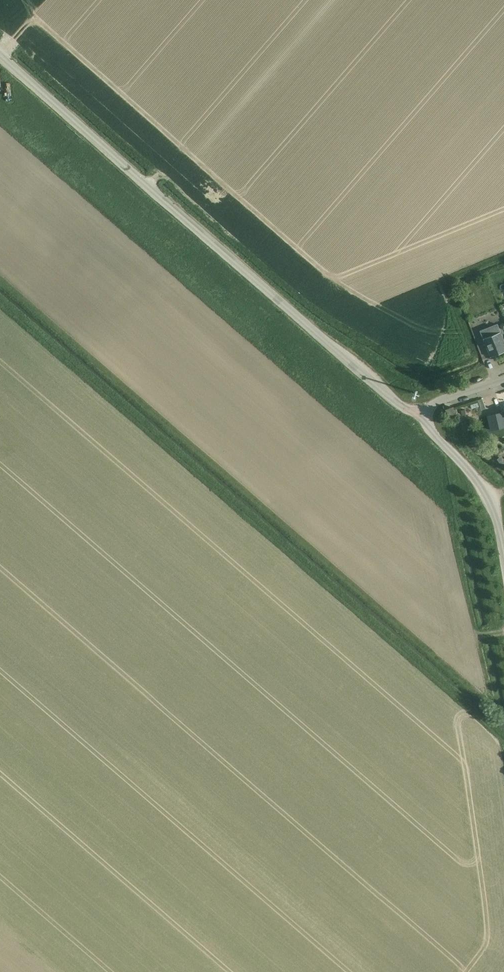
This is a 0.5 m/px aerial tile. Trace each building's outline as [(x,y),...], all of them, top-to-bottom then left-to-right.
[(480,330),(490,356),(503,351),(503,342),(502,336),(500,331),(497,324),(482,330),(480,330)] [(448,415),(455,413),(453,407),(446,409),(448,415)] [(487,415),(490,430),(503,427),(503,411),(487,415)]
